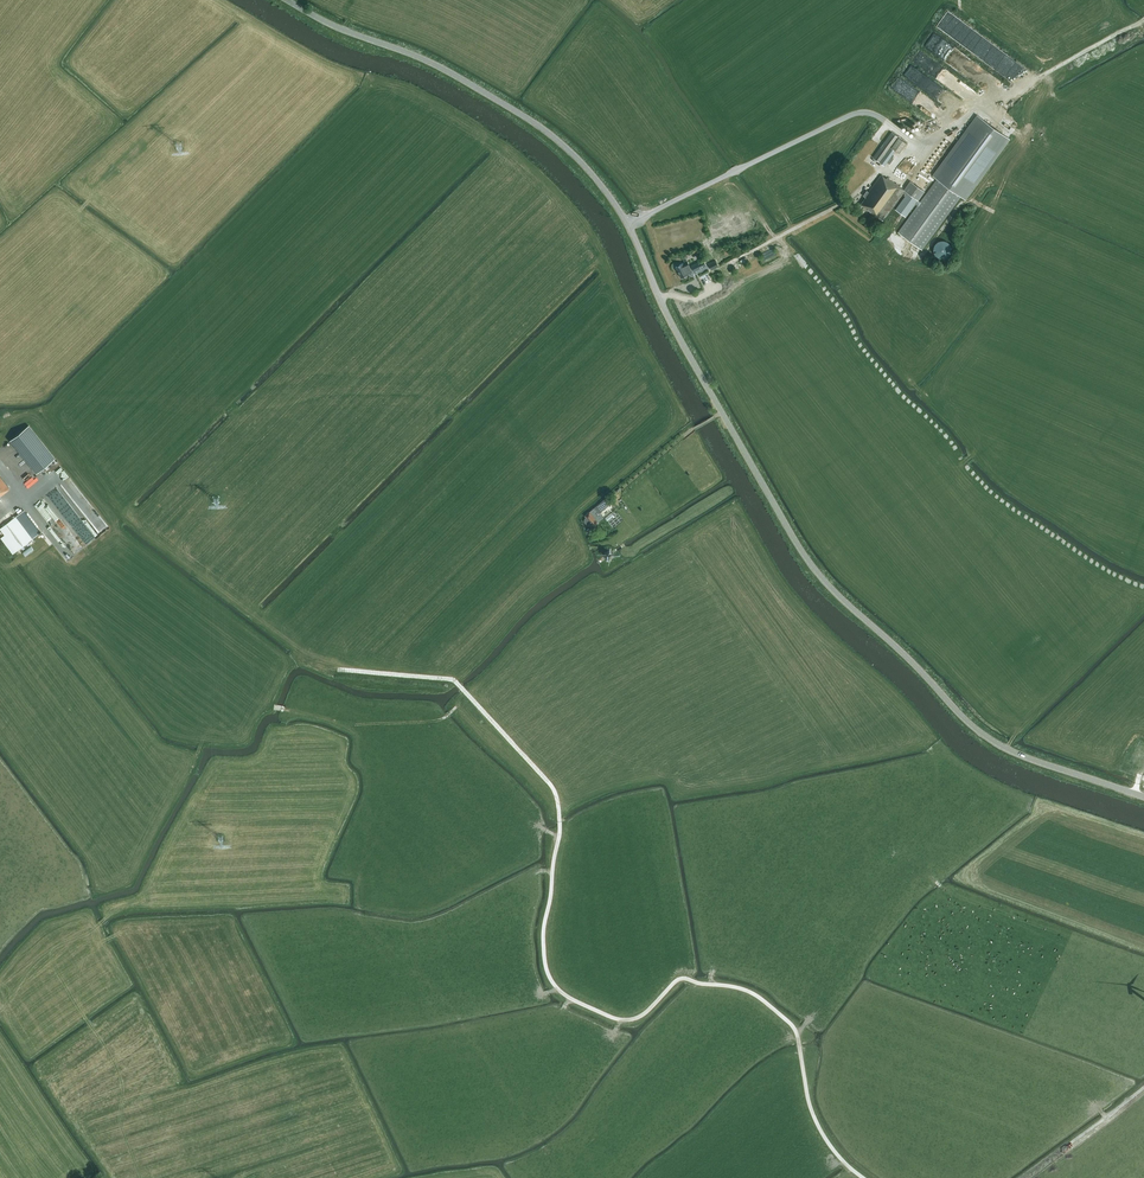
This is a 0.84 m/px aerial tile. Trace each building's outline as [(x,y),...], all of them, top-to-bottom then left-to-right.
[(940,101),(951,106),(952,104),(955,105),(955,104),(959,105),(963,96),(941,87),(938,95),(942,97),(940,101)] [(918,200),(921,195),(924,191),(911,181),(904,190),(887,177),(886,179),(881,175),(867,194),(867,193),(864,197),(866,198),(861,204),(878,217),(883,221),(903,193),(905,194),(904,195),(905,196),(896,209),(906,217),(915,204),(918,205),(898,232),(922,249),(961,196),(965,199),(1009,138),(978,116),(933,176),(937,179),(920,202),(918,200)] [(873,157),(884,166),(887,162),(890,164),(893,159),(891,157),(895,151),(891,147),(899,153),(906,143),(891,132),(873,157)] [(936,256),(937,257),(938,257),(938,258),(939,258),(940,258),(941,258),(942,259),(943,259),(944,259),(945,258),(946,258),(947,257),(948,257),(949,256),(950,255),(950,254),(951,254),(951,253),(952,252),(952,251),(952,250),(952,249),(952,248),(952,247),(951,246),(951,245),(950,244),(949,243),(949,242),(948,242),(947,241),(946,241),(945,240),(944,240),(943,240),(942,240),(941,240),(940,240),(939,241),(938,241),(937,242),(936,242),(936,243),(935,244),(935,245),(934,245),(934,246),(934,247),(933,248),(933,249),(933,250),(933,251),(934,252),(934,253),(935,254),(935,255),(936,255),(936,256)] [(708,267),(711,265),(708,260),(705,261),(706,262),(700,264),(699,263),(690,267),(688,262),(684,264),(683,263),(679,265),(679,264),(677,265),(677,266),(676,267),(681,278),(691,273),(692,275),(700,271),(699,270),(702,268),(701,266),(707,263),(708,267)] [(29,425),(10,440),(36,473),(54,458),(29,425)] [(9,489),(0,477),(0,496),(9,489)] [(79,515),(95,534),(108,523),(94,505),(87,510),(84,506),(81,508),(60,482),(43,496),(62,519),(67,514),(69,516),(71,514),(75,518),(79,515)] [(595,513),(597,511),(599,513),(612,503),(607,497),(601,503),(585,516),(586,517),(585,519),(584,520),(585,522),(587,525),(589,526),(591,525),(592,524),(593,526),(595,526),(598,524),(598,522),(601,519),(603,518),(601,515),(598,516),(595,513)] [(613,511),(605,514),(608,519),(615,516),(613,511)] [(4,535),(0,538),(13,554),(32,539),(15,516),(0,528),(0,529),(4,535)] [(591,535),(595,531),(591,526),(587,529),(591,535)] [(605,556),(606,558),(607,559),(610,559),(612,558),(613,558),(613,557),(613,554),(614,554),(613,554),(612,552),(612,551),(611,551),(609,551),(608,551),(606,552),(605,553),(606,553),(605,555),(605,556)]
